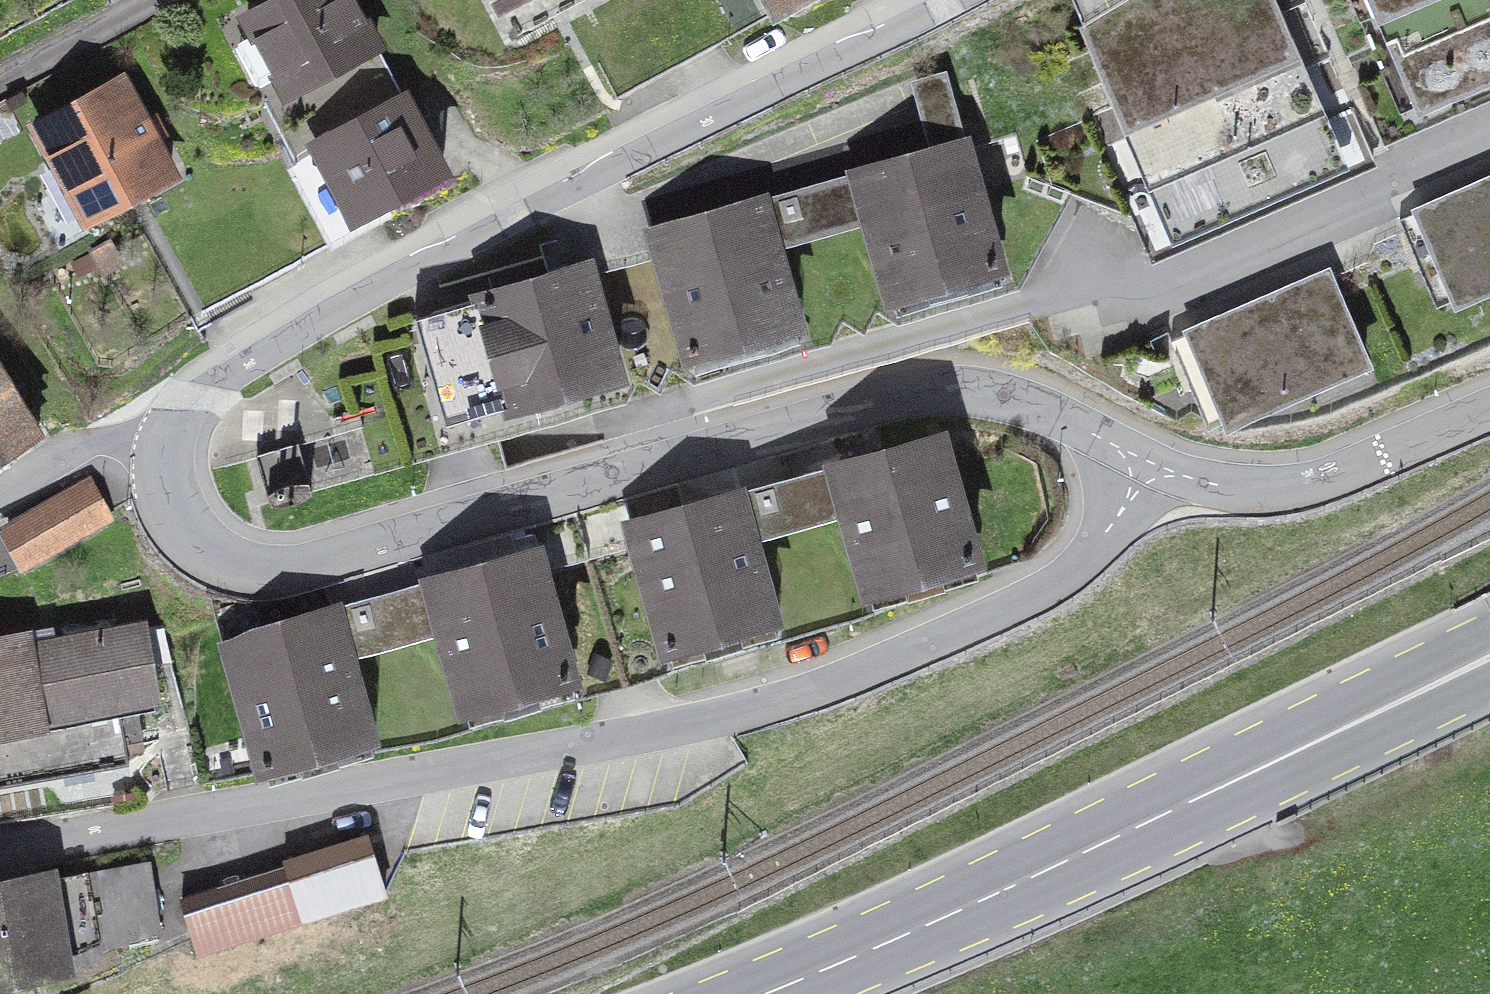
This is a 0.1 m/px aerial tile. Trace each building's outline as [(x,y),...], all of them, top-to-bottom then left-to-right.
[(262,17),(315,111),(427,49),(400,0),(292,0),(262,17)] [(543,25),(589,0),(529,0),(543,25)] [(789,19),(822,0),(778,0),(789,19)] [(1064,40),(1173,239),(1369,133),(1297,0),(1138,0),(1064,40)] [(1387,138),(1489,96),(1489,0),(1330,0),(1387,138)] [(151,69),(56,122),(118,234),(214,180),(151,69)] [(433,88),(340,140),(390,230),(483,178),(433,88)] [(979,135),(649,233),(691,374),(823,335),(800,256),(876,234),(898,309),(1020,273),(979,135)] [(1393,233),(1437,333),(1489,310),(1489,191),(1393,233)] [(617,263),(437,319),(472,433),(652,378),(617,263)] [(1298,301),(1142,371),(1183,463),(1340,393),(1298,301)] [(0,343),(0,476),(75,434),(18,333),(0,343)] [(950,419),(623,524),(667,660),(797,618),(772,539),(847,515),(872,591),(994,552),(950,419)] [(98,477),(9,524),(35,574),(124,527),(98,477)] [(548,542),(419,584),(464,724),(594,682),(548,542)] [(345,610),(219,651),(263,789),(390,748),(345,610)] [(0,642),(0,760),(176,738),(161,622),(0,642)] [(400,836),(209,898),(228,955),(419,894),(400,836)] [(0,889),(0,978),(186,948),(172,861),(0,889)]
